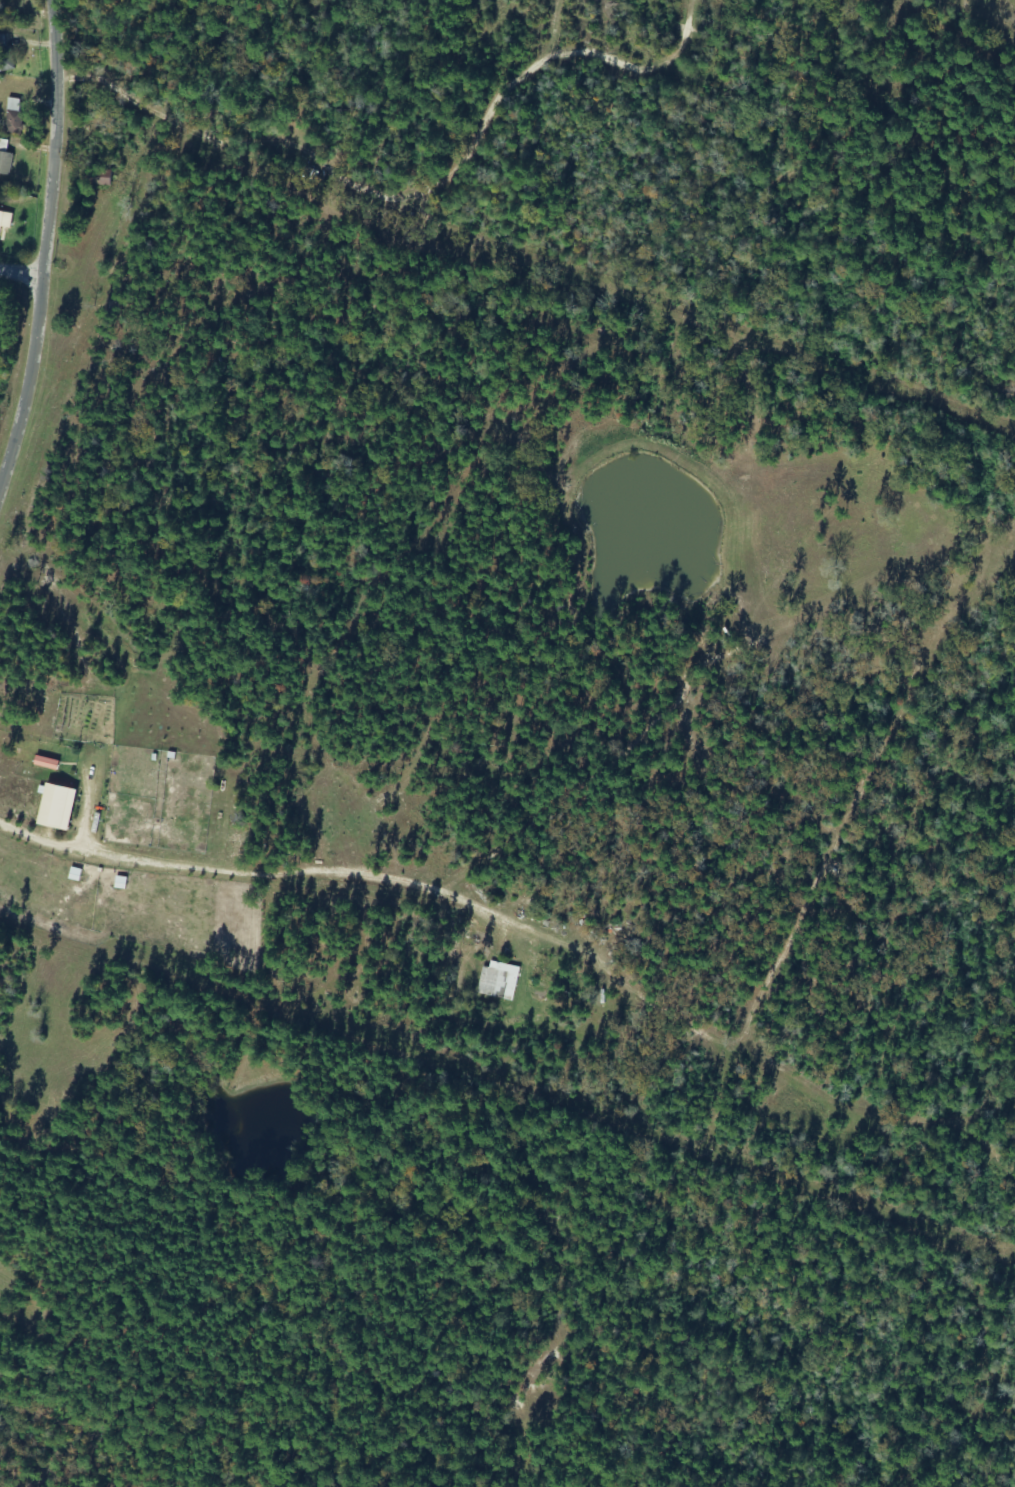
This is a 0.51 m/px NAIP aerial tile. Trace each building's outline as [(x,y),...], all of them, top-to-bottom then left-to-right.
[(9,71),(9,35),(0,35),(0,71),(9,71)] [(20,134),(20,98),(4,98),(4,134),(20,134)] [(13,153),(5,152),(7,141),(0,139),(0,175),(8,176),(13,153)] [(9,228),(11,213),(0,211),(0,227),(9,228)]
